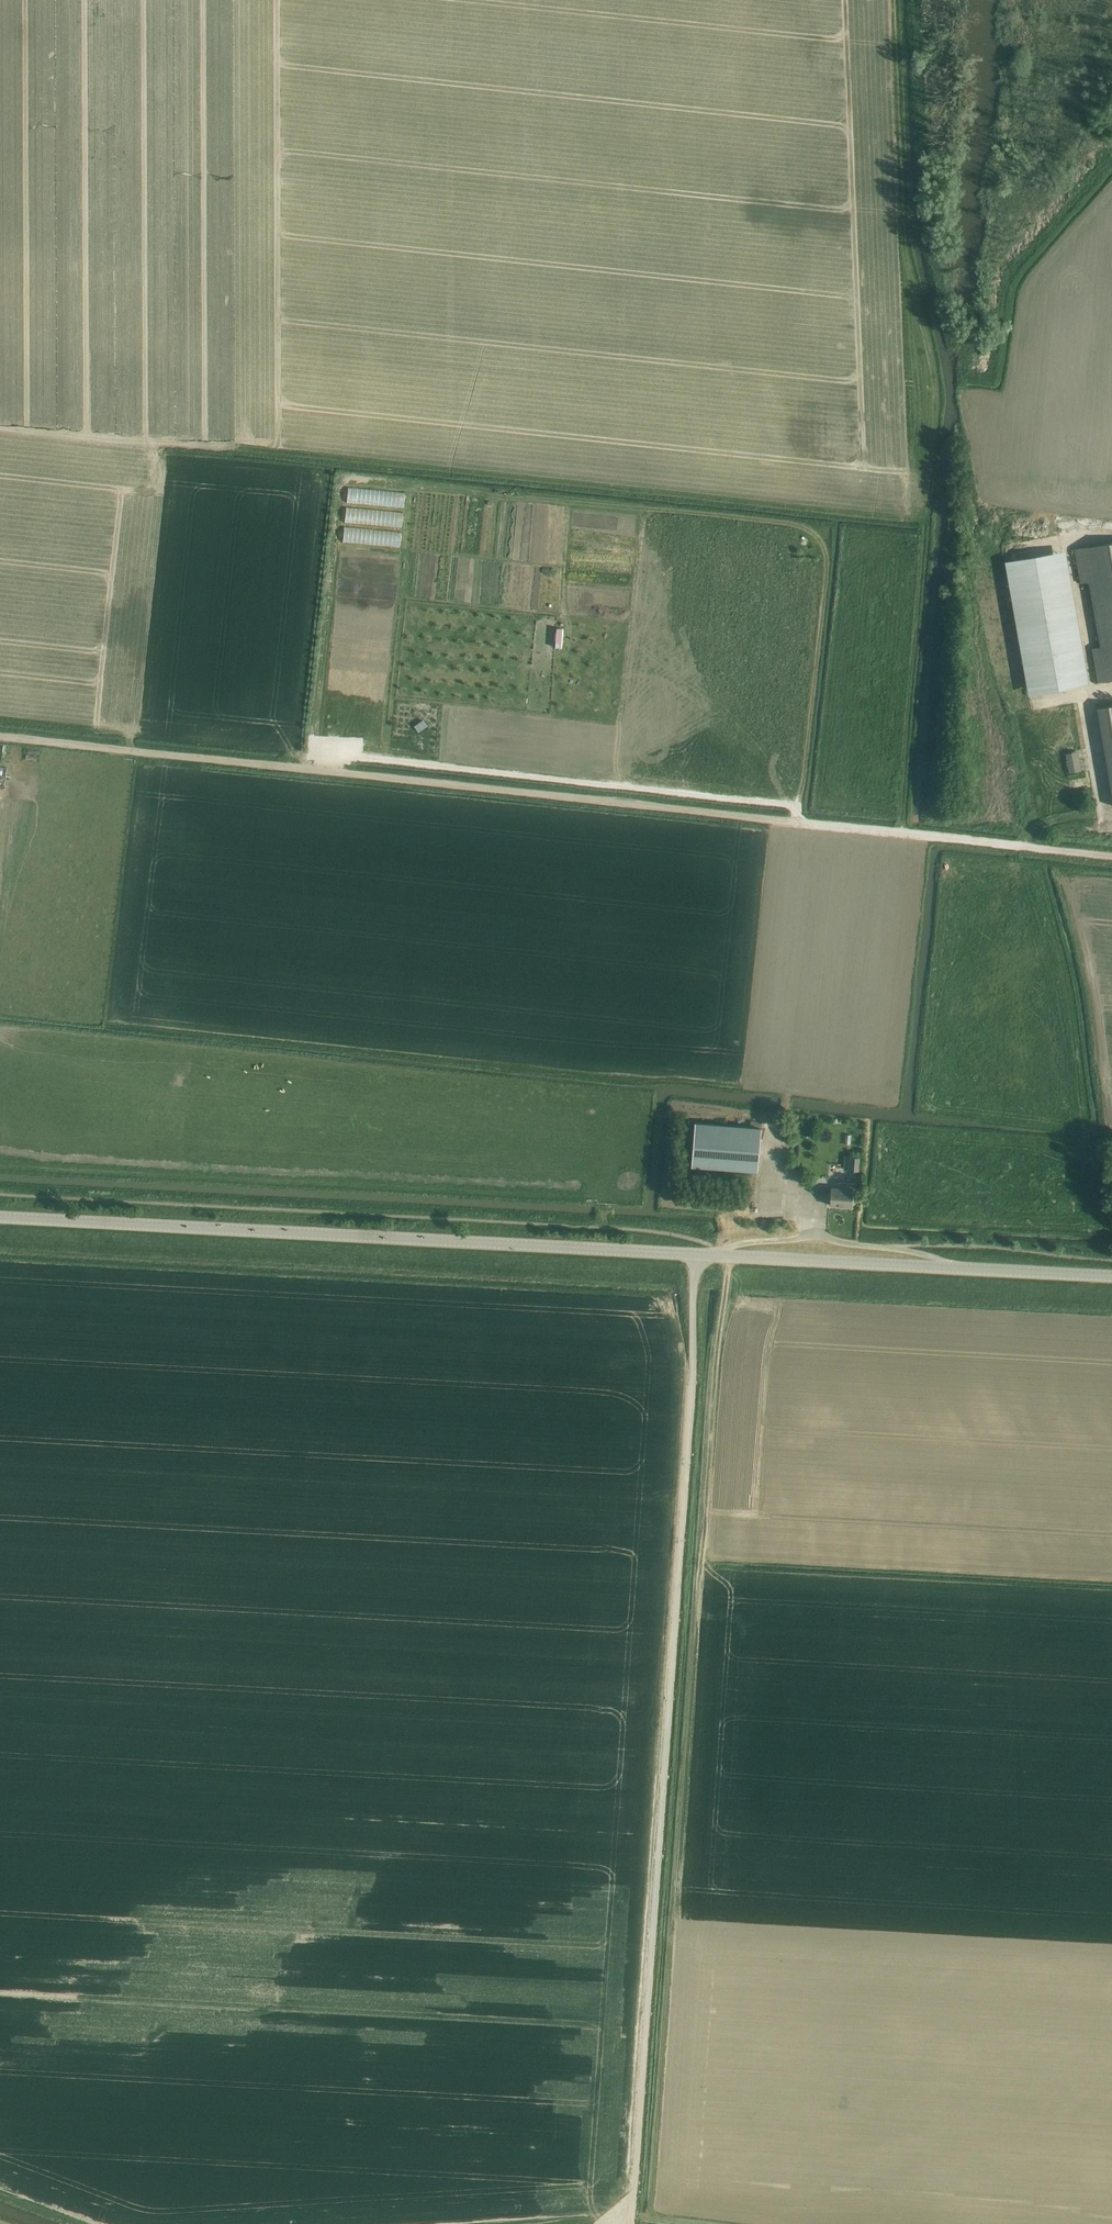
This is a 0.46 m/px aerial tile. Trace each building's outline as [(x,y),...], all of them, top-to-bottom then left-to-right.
[(347,488),(346,504),(404,507),(405,491),(347,488)] [(344,523),(402,526),(403,510),(345,507),(344,523)] [(400,545),(401,530),(343,527),(343,543),(400,545)] [(803,535),(799,542),(806,546),(810,540),(803,535)] [(1074,550),(1080,583),(1088,582),(1100,647),(1092,649),(1098,682),(1111,680),(1111,543),(1074,550)] [(1065,547),(1005,557),(1026,692),(1087,682),(1065,547)] [(1111,804),(1111,803),(1111,703),(1097,705),(1111,804)] [(420,733),(429,726),(422,718),(413,725),(420,733)] [(1077,749),(1065,752),(1068,771),(1081,768),(1077,749)] [(758,1171),(761,1127),(695,1122),(692,1166),(758,1171)] [(851,1156),(849,1170),(858,1170),(859,1157),(851,1156)] [(852,1207),(853,1185),(854,1183),(838,1181),(838,1188),(831,1188),(830,1205),(852,1207)]
